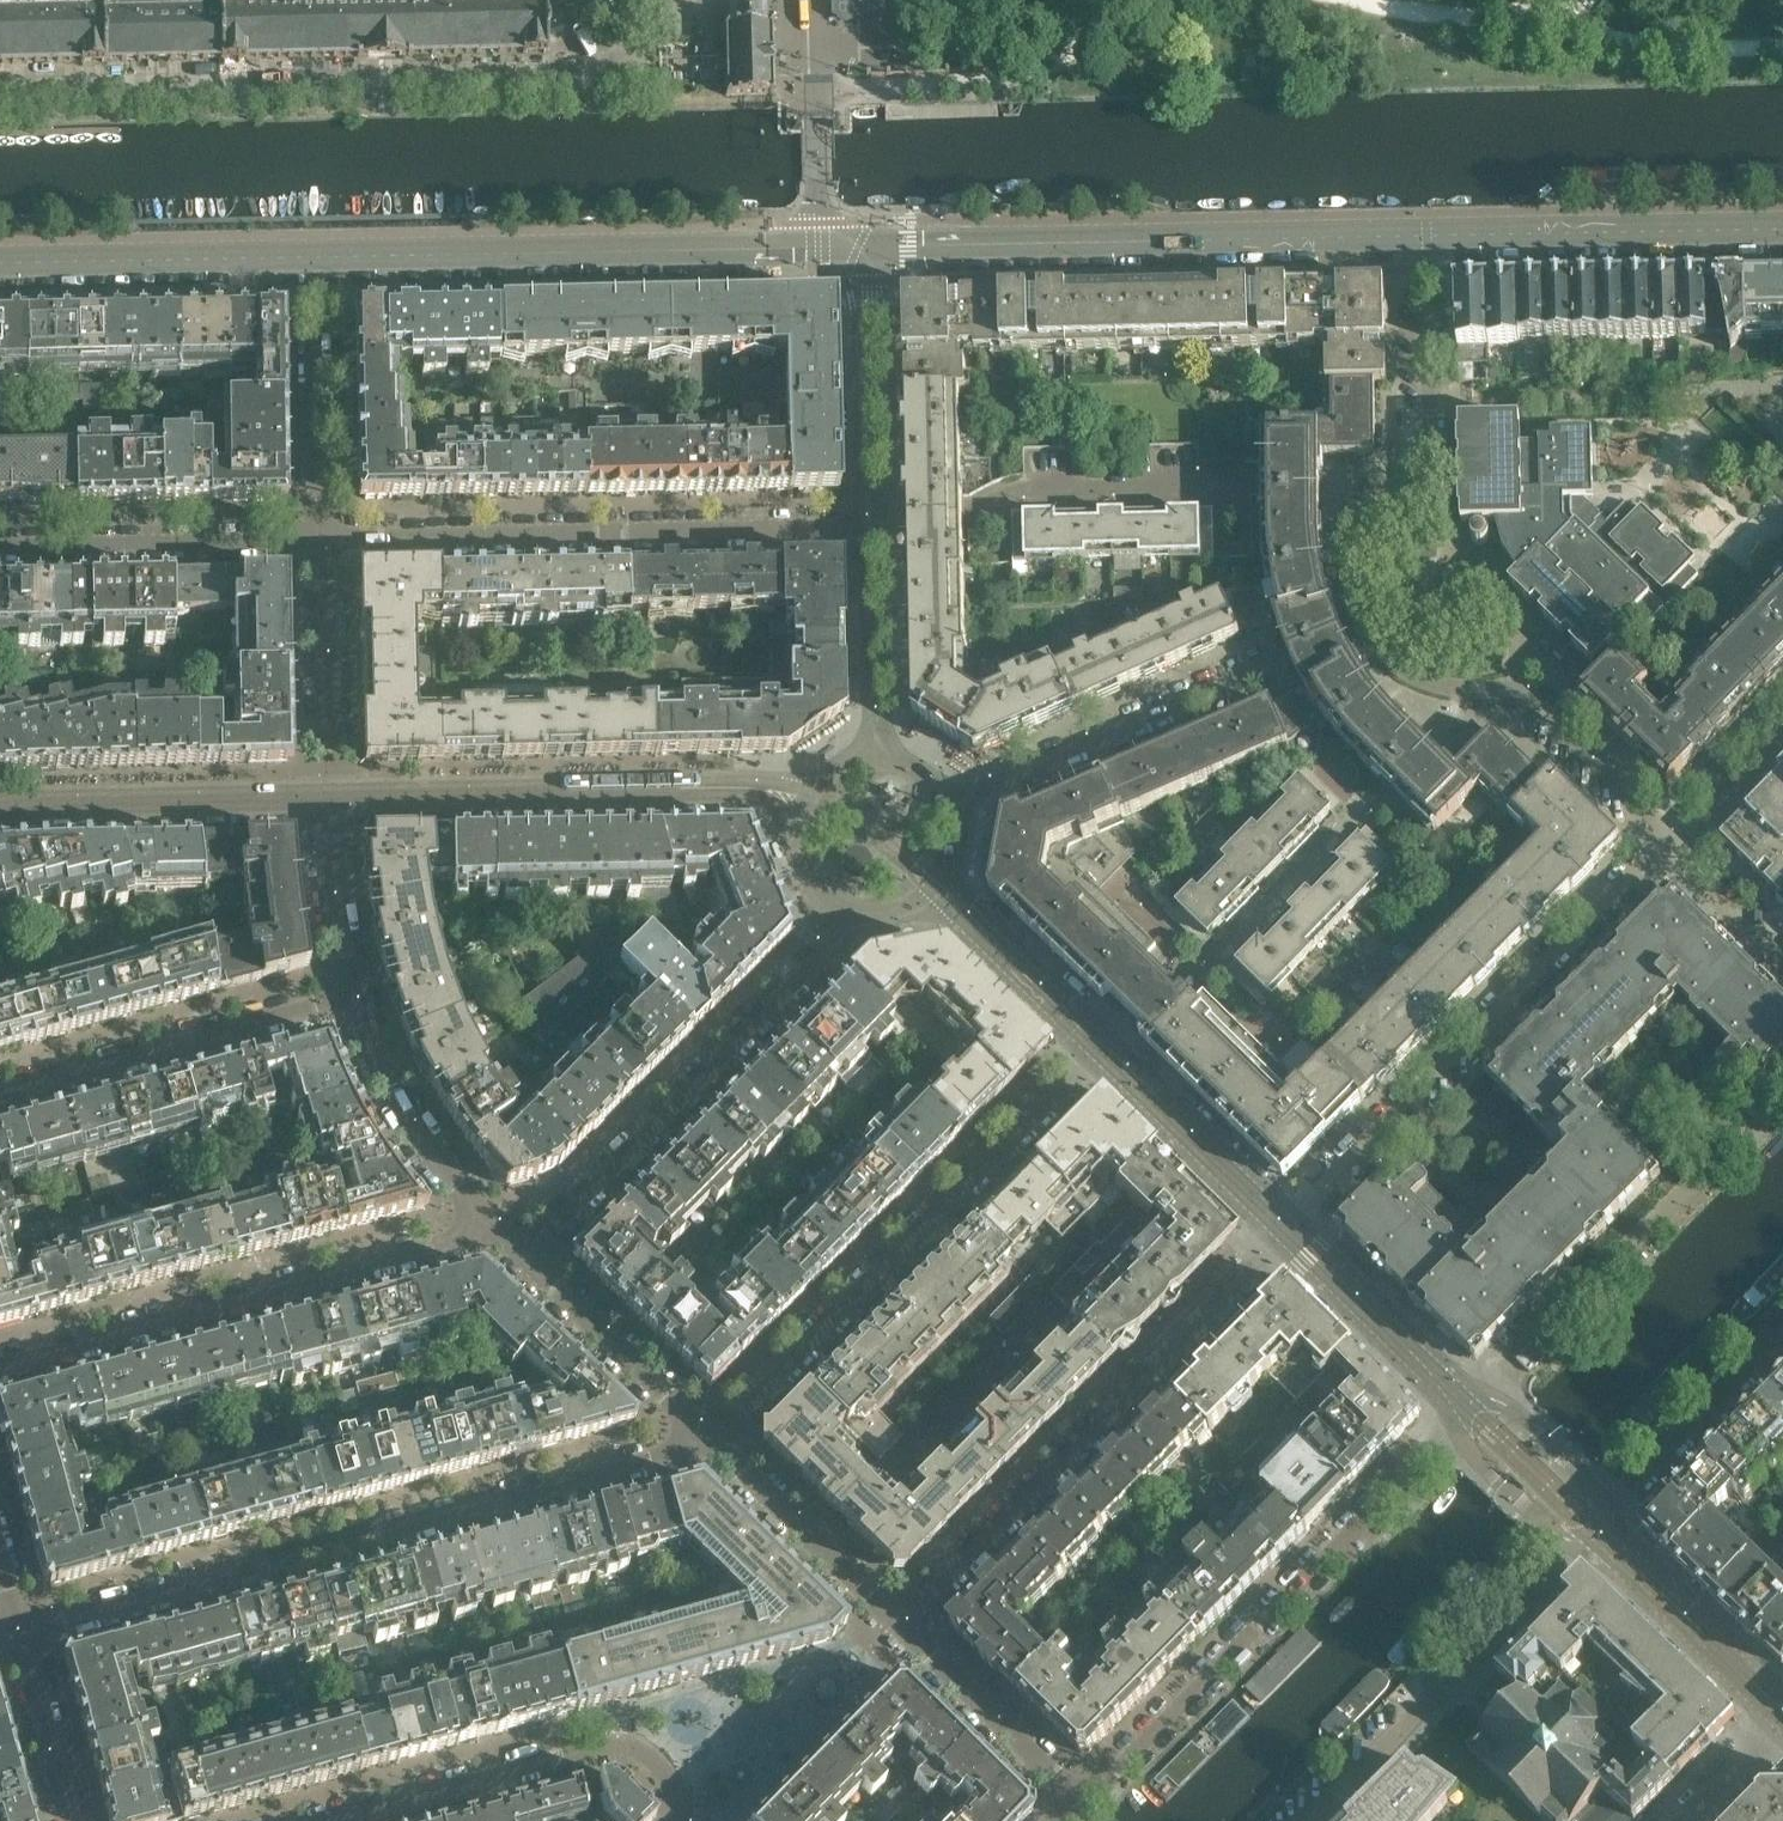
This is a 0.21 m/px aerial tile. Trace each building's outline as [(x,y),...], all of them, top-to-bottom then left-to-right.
[(221,1),(221,0),(105,0),(105,4),(106,13),(141,12),(188,11),(221,10),(221,1)] [(290,0),(281,0),(244,1),(245,59),(246,59),(246,58),(292,57),(290,0)] [(335,0),(290,0),(292,57),(336,56),(335,0)] [(546,0),(335,0),(336,56),(358,56),(407,55),(411,55),(523,52),(523,53),(548,52),(547,4),(546,0)] [(760,5),(754,0),(751,0),(742,0),(736,6),(737,24),(760,24),(760,5)] [(857,19),(867,14),(866,4),(859,0),(844,0),(838,4),(838,14),(846,19),(857,19)] [(245,59),(244,1),(221,1),(221,10),(222,59),(245,59)] [(83,62),(81,4),(16,6),(17,63),(82,62),(83,62)] [(107,61),(106,13),(105,4),(81,4),(83,62),(106,62),(106,61),(107,61)] [(16,6),(0,6),(0,63),(17,63),(16,6)] [(222,59),(221,10),(188,11),(189,59),(222,59)] [(189,59),(188,11),(141,12),(142,60),(189,59)] [(142,60),(141,12),(106,13),(107,61),(142,60)] [(774,94),(773,54),(772,23),(760,24),(737,24),(725,24),(726,96),(774,94)] [(1782,334),(1781,276),(1766,277),(1766,273),(1746,274),(1746,277),(1747,335),(1748,335),(1782,334)] [(1747,335),(1746,277),(1704,278),(1705,337),(1729,336),(1731,350),(1732,351),(1748,335),(1747,335)] [(1679,337),(1678,278),(1652,279),(1654,338),(1679,337)] [(1705,337),(1704,278),(1678,278),(1679,337),(1705,337)] [(1628,338),(1626,279),(1600,280),(1601,339),(1628,338)] [(1654,338),(1652,279),(1626,279),(1628,338),(1654,338)] [(1601,339),(1600,280),(1573,281),(1574,339),(1601,339)] [(1549,377),(1547,281),(1520,282),(1521,345),(1522,377),(1549,377)] [(1575,376),(1574,339),(1573,281),(1547,281),(1549,377),(1575,376)] [(1490,346),(1489,282),(1457,283),(1458,346),(1490,346)] [(1521,345),(1520,282),(1489,282),(1490,346),(1521,345)] [(1386,325),(1385,285),(1338,286),(1339,290),(1328,290),(1328,286),(1223,288),(1224,348),(1317,346),(1316,341),(1327,341),(1331,345),(1331,326),(1386,325)] [(1224,348),(1223,288),(1145,290),(1146,350),(1224,348)] [(1146,350),(1145,290),(962,294),(962,299),(960,299),(962,353),(965,349),(976,349),(976,353),(1146,350)] [(962,353),(960,299),(952,299),(952,294),(905,295),(907,354),(911,354),(911,365),(907,365),(907,393),(961,392),(967,392),(967,364),(962,364),(962,353)] [(837,391),(835,345),(834,297),(751,299),(752,352),(786,351),(787,393),(837,391)] [(752,352),(751,299),(667,301),(668,354),(752,352)] [(668,354),(667,301),(586,303),(588,356),(668,354)] [(588,356),(586,303),(500,305),(502,358),(588,356)] [(502,358),(500,305),(497,305),(497,304),(476,305),(477,377),(488,377),(488,362),(498,362),(498,361),(502,361),(502,358)] [(434,378),(433,305),(411,306),(412,362),(412,364),(423,364),(423,378),(434,378)] [(455,363),(454,305),(433,305),(434,378),(445,377),(445,363),(455,363)] [(477,377),(476,305),(454,305),(455,363),(466,363),(466,377),(477,377)] [(412,362),(411,306),(382,307),(384,364),(391,364),(390,355),(399,355),(399,363),(412,362)] [(384,364),(382,307),(362,307),(361,307),(355,307),(355,313),(357,365),(384,364)] [(285,398),(283,315),(284,315),(283,315),(283,309),(277,309),(254,310),(256,399),(285,398)] [(230,368),(228,310),(204,311),(205,368),(230,368)] [(256,399),(254,310),(228,310),(230,368),(231,399),(256,399)] [(180,369),(179,311),(153,312),(154,369),(180,369)] [(205,368),(204,311),(179,311),(180,369),(205,368)] [(104,370),(103,312),(77,313),(78,371),(104,370)] [(129,370),(127,312),(103,312),(104,370),(129,370)] [(154,369),(153,312),(127,312),(129,370),(154,369)] [(52,371),(51,313),(25,314),(26,372),(52,371)] [(78,371),(77,313),(51,313),(52,371),(78,371)] [(26,372),(25,314),(1,314),(2,372),(26,372)] [(1382,355),(1382,344),(1386,344),(1386,325),(1331,326),(1331,345),(1332,356),(1327,356),(1327,384),(1333,384),(1375,383),(1387,383),(1387,355),(1382,355)] [(787,404),(787,393),(786,351),(752,352),(668,354),(588,356),(502,358),(502,361),(502,394),(585,392),(586,409),(787,404)] [(1602,375),(1601,362),(1586,363),(1586,375),(1602,375)] [(397,421),(396,393),(391,393),(391,364),(384,364),(357,365),(358,422),(397,421)] [(1376,455),(1375,383),(1333,384),(1333,425),(1334,455),(1376,455)] [(839,489),(837,409),(837,391),(787,393),(787,404),(788,443),(789,489),(789,490),(839,489)] [(962,459),(961,392),(907,393),(909,461),(962,459)] [(256,399),(231,399),(228,399),(229,424),(286,423),(285,398),(256,399)] [(209,413),(209,400),(189,400),(190,414),(209,413)] [(442,416),(441,402),(424,402),(424,416),(442,416)] [(1682,545),(1643,507),(1638,512),(1627,502),(1602,528),(1597,523),(1587,533),(1582,529),(1575,522),(1574,521),(1574,519),(1573,517),(1573,516),(1572,492),(1585,491),(1584,441),(1542,442),(1541,433),(1522,433),(1521,419),(1475,420),(1460,420),(1462,524),(1476,524),(1476,527),(1474,529),(1473,530),(1472,531),(1472,533),(1472,535),(1472,536),(1472,538),(1472,539),(1473,541),(1474,542),(1476,543),(1478,544),(1479,545),(1481,545),(1483,545),(1484,544),(1486,544),(1487,543),(1488,541),(1489,540),(1490,538),(1490,537),(1491,536),(1490,534),(1490,533),(1490,532),(1489,530),(1488,529),(1487,528),(1485,527),(1485,524),(1507,523),(1507,526),(1507,530),(1508,536),(1509,540),(1510,542),(1510,544),(1512,548),(1515,553),(1518,558),(1520,561),(1525,566),(1509,582),(1532,604),(1537,599),(1545,607),(1540,612),(1563,634),(1568,629),(1576,637),(1571,642),(1594,664),(1601,657),(1690,566),(1696,559),(1689,552),(1685,556),(1678,549),(1682,545)] [(401,421),(397,421),(358,422),(359,449),(402,448),(401,421)] [(286,447),(286,423),(229,424),(229,448),(286,447)] [(1323,469),(1323,455),(1334,455),(1333,425),(1262,426),(1262,480),(1262,495),(1320,494),(1320,480),(1320,468),(1323,469)] [(723,491),(722,427),(712,427),(712,441),(703,441),(704,492),(723,491)] [(743,491),(742,444),(741,440),(732,440),(732,427),(722,427),(723,491),(743,491)] [(211,473),(210,449),(210,428),(190,428),(190,440),(191,503),(211,502),(210,473),(211,473)] [(685,492),(683,428),(673,428),(673,442),(664,442),(664,428),(644,429),(646,493),(685,492)] [(704,492),(703,441),(693,441),(693,428),(683,428),(685,492),(704,492)] [(646,493),(644,429),(635,429),(635,443),(615,443),(615,429),(595,430),(595,443),(585,444),(585,445),(586,494),(646,493)] [(789,490),(789,489),(788,443),(773,443),(773,429),(763,430),(764,490),(789,490)] [(764,490),(763,430),(753,430),(753,443),(742,444),(743,491),(764,490)] [(142,503),(140,434),(129,434),(129,448),(108,448),(107,435),(98,435),(99,504),(142,503)] [(163,503),(162,447),(159,447),(150,448),(149,434),(140,434),(142,503),(163,503)] [(99,504),(98,435),(87,435),(87,449),(77,449),(77,452),(78,505),(99,504)] [(560,495),(559,439),(551,439),(551,452),(543,453),(543,445),(533,446),(534,495),(560,495)] [(586,494),(585,445),(575,445),(575,452),(567,452),(567,439),(559,439),(560,495),(586,494)] [(191,503),(190,440),(159,440),(159,447),(162,447),(163,503),(191,503)] [(534,495),(533,446),(522,446),(522,453),(515,453),(515,440),(506,440),(506,446),(507,496),(534,495)] [(481,497),(480,441),(471,441),(471,454),(463,454),(463,447),(453,447),(455,497),(481,497)] [(507,496),(506,446),(497,446),(497,454),(489,454),(488,441),(480,441),(481,497),(507,496)] [(455,497),(453,447),(453,442),(442,442),(442,455),(424,455),(425,469),(425,474),(418,474),(424,498),(455,497)] [(287,471),(286,447),(229,448),(230,473),(287,471)] [(407,474),(406,448),(402,448),(359,449),(360,493),(359,493),(360,493),(360,499),(366,499),(424,498),(418,474),(407,474)] [(77,452),(0,454),(0,502),(16,502),(16,501),(19,498),(48,501),(51,504),(51,505),(78,505),(77,452)] [(425,469),(424,455),(424,453),(411,453),(411,469),(425,469)] [(965,607),(964,531),(964,524),(962,459),(909,461),(909,499),(910,525),(912,608),(965,607)] [(287,494),(287,471),(230,473),(211,473),(210,473),(211,502),(281,501),(282,501),(288,501),(288,495),(287,494)] [(1320,523),(1320,494),(1262,495),(1263,531),(1324,530),(1324,523),(1320,523)] [(1215,559),(1214,512),(1214,508),(1198,509),(1198,512),(1200,513),(1201,556),(1199,556),(1199,559),(1215,559)] [(1201,556),(1200,513),(1198,512),(1119,514),(1119,511),(1107,511),(1107,515),(1028,517),(1026,517),(1026,523),(1026,533),(1026,543),(1027,553),(1027,560),(1029,559),(1199,556),(1201,556)] [(1026,523),(1026,517),(1028,517),(1028,513),(1013,513),(1013,523),(1026,523)] [(1026,533),(1026,523),(1013,523),(1013,533),(1026,533)] [(1324,573),(1321,542),(1321,537),(1324,537),(1324,530),(1263,531),(1264,557),(1265,574),(1267,588),(1275,623),(1311,614),(1313,622),(1327,617),(1327,614),(1334,612),(1332,605),(1335,604),(1331,590),(1328,591),(1324,573)] [(1026,543),(1026,533),(1013,533),(1013,543),(1026,543)] [(1437,558),(1437,540),(1419,540),(1419,558),(1437,558)] [(1027,553),(1026,543),(1013,543),(1013,553),(1027,553)] [(1027,560),(1027,553),(1013,553),(1014,564),(1029,563),(1029,559),(1027,560)] [(841,641),(839,560),(712,563),(713,611),(737,610),(792,609),(793,642),(796,642),(841,641)] [(713,611),(712,563),(628,565),(629,613),(713,611)] [(629,613),(628,565),(627,565),(627,564),(602,565),(603,626),(603,634),(608,634),(607,611),(620,611),(620,616),(629,615),(629,613)] [(603,626),(602,565),(575,566),(576,617),(586,617),(586,612),(592,612),(593,626),(603,626)] [(548,627),(547,566),(521,567),(522,618),(531,618),(531,613),(539,613),(540,627),(548,627)] [(576,617),(575,566),(547,566),(548,627),(557,627),(557,612),(566,612),(566,617),(576,617)] [(1609,665),(1621,653),(1633,641),(1698,574),(1690,566),(1601,657),(1609,665)] [(495,618),(494,567),(468,568),(469,629),(478,628),(477,614),(485,614),(485,619),(495,618)] [(522,628),(522,618),(521,567),(494,567),(495,618),(506,618),(506,613),(512,613),(512,628),(522,628)] [(469,629),(468,568),(440,569),(441,616),(441,629),(450,629),(450,619),(453,619),(452,615),(460,614),(460,629),(469,629)] [(430,697),(430,650),(421,650),(421,627),(426,627),(426,617),(441,616),(440,569),(361,570),(364,714),(365,762),(477,759),(475,697),(430,697)] [(291,668),(290,632),(289,572),(268,572),(264,570),(258,570),(255,573),(171,574),(171,625),(181,624),(196,610),(235,609),(236,669),(238,669),(291,668)] [(171,630),(171,625),(171,574),(150,575),(151,645),(161,645),(160,630),(171,630)] [(130,631),(130,575),(109,576),(110,646),(120,646),(120,631),(130,631)] [(151,645),(150,575),(130,575),(130,631),(141,631),(141,645),(151,645)] [(71,646),(70,576),(48,577),(49,632),(59,632),(60,647),(71,646)] [(91,632),(91,576),(70,576),(71,646),(81,646),(81,632),(91,632)] [(110,646),(109,576),(91,576),(91,632),(91,646),(110,646)] [(27,647),(27,577),(5,578),(6,633),(17,633),(17,647),(27,647)] [(49,632),(48,577),(27,577),(27,647),(38,647),(38,632),(49,632)] [(1767,597),(1782,612),(1782,580),(1767,597)] [(1275,623),(1267,588),(1231,591),(1222,594),(1239,632),(1275,623)] [(1240,635),(1239,632),(1222,594),(1199,605),(1196,599),(1177,607),(1176,605),(1157,613),(1159,617),(1114,637),(1112,633),(1093,642),(1094,644),(1076,652),(1079,659),(1056,669),(1075,709),(1240,635)] [(1782,667),(1782,612),(1767,597),(1717,648),(1761,690),(1782,667)] [(976,753),(1075,709),(1056,669),(1052,660),(991,687),(967,672),(965,607),(912,608),(914,713),(976,753)] [(785,692),(784,660),(796,660),(796,642),(793,642),(792,609),(737,610),(738,619),(772,624),(773,681),(684,683),(684,700),(713,700),(714,712),(757,712),(756,699),(773,699),(773,708),(797,707),(797,692),(785,692)] [(1354,656),(1346,641),(1345,638),(1341,631),(1334,612),(1327,614),(1327,617),(1313,622),(1311,614),(1275,623),(1280,637),(1288,662),(1294,674),(1301,687),(1309,701),(1340,685),(1336,678),(1349,670),(1353,678),(1363,673),(1361,669),(1364,667),(1356,654),(1354,656)] [(802,742),(826,726),(825,725),(842,713),(841,641),(796,642),(796,660),(784,660),(785,692),(797,692),(797,707),(773,708),(773,699),(756,699),(757,712),(714,712),(713,700),(684,700),(681,700),(681,713),(657,714),(655,714),(656,756),(784,753),(801,741),(802,742)] [(577,661),(577,647),(549,647),(549,662),(577,661)] [(1711,741),(1761,690),(1717,648),(1685,680),(1690,685),(1672,703),(1711,741)] [(1711,741),(1672,703),(1657,719),(1634,696),(1649,681),(1621,653),(1609,665),(1591,684),(1578,696),(1669,784),(1711,741)] [(28,674),(28,657),(6,657),(7,674),(28,674)] [(111,672),(110,662),(92,662),(92,672),(111,672)] [(131,671),(131,662),(110,662),(111,672),(131,671)] [(291,687),(291,668),(238,669),(238,678),(224,678),(224,688),(291,687)] [(1425,742),(1405,722),(1407,719),(1397,709),(1394,712),(1363,673),(1353,678),(1349,670),(1336,678),(1340,685),(1309,701),(1321,718),(1340,740),(1358,757),(1385,783),(1425,742)] [(111,672),(92,672),(71,672),(75,683),(135,682),(134,671),(131,671),(111,672)] [(292,706),(291,687),(224,688),(224,698),(239,698),(239,707),(292,706)] [(1292,741),(1321,718),(1309,701),(1301,687),(1271,703),(1289,743),(1292,741)] [(656,756),(655,714),(657,714),(656,693),(475,697),(477,759),(656,756)] [(177,766),(176,695),(165,695),(165,710),(156,710),(157,767),(177,766)] [(198,766),(197,716),(196,709),(187,709),(187,695),(176,695),(177,766),(198,766)] [(78,769),(58,698),(58,696),(47,699),(51,715),(41,718),(55,769),(78,769)] [(100,768),(84,710),(72,713),(68,696),(58,698),(78,769),(100,768)] [(137,767),(135,696),(80,697),(84,710),(100,768),(137,767)] [(157,767),(156,710),(146,710),(146,696),(135,696),(137,767),(157,767)] [(15,705),(14,700),(0,703),(0,731),(11,771),(33,770),(15,705)] [(1123,818),(1286,747),(1290,745),(1289,743),(1271,703),(1271,702),(1104,774),(1123,818)] [(55,769),(41,718),(41,716),(29,719),(25,703),(15,705),(33,770),(55,769)] [(292,729),(292,706),(239,707),(239,730),(258,730),(292,729)] [(221,765),(221,739),(220,715),(197,716),(198,766),(221,765)] [(293,763),(292,729),(258,730),(258,738),(259,764),(293,763)] [(1513,811),(1543,780),(1493,730),(1456,768),(1447,758),(1444,761),(1443,760),(1432,748),(1425,742),(1385,783),(1391,789),(1435,832),(1473,794),(1502,822),(1513,811)] [(0,731),(0,772),(11,771),(0,731)] [(259,764),(258,738),(221,739),(221,765),(259,764)] [(1343,804),(1306,768),(1305,767),(1295,777),(1300,781),(1301,780),(1324,803),(1327,800),(1330,804),(1327,807),(1332,811),(1331,811),(1333,814),(1343,804)] [(1620,839),(1574,794),(1552,771),(1543,780),(1513,811),(1542,839),(1519,863),(1558,902),(1573,887),(1575,890),(1595,870),(1592,868),(1620,839)] [(1362,1100),(1322,1062),(1324,1060),(1304,1039),(1279,1064),(1204,991),(1199,996),(1190,987),(1195,982),(1191,978),(1179,991),(1169,981),(1158,970),(1146,958),(1135,948),(1127,954),(1089,916),(1094,911),(1081,897),(1076,903),(1058,886),(1063,855),(1083,846),(1086,851),(1101,846),(1098,839),(1126,828),(1123,818),(1104,774),(1040,802),(1005,817),(991,892),(1104,1001),(1110,995),(1132,1016),(1147,1030),(1141,1037),(1284,1179),(1296,1166),(1362,1100)] [(1721,840),(1782,900),(1782,776),(1721,840)] [(1317,826),(1331,811),(1332,811),(1327,807),(1330,804),(1327,800),(1324,803),(1301,780),(1300,781),(1240,843),(1271,873),(1284,859),(1288,863),(1321,829),(1317,826)] [(759,850),(750,828),(749,829),(745,826),(745,825),(703,826),(704,860),(713,859),(713,868),(759,850)] [(683,871),(682,826),(657,827),(670,871),(683,871)] [(704,860),(703,826),(682,826),(683,871),(684,889),(693,889),(693,878),(704,877),(704,860)] [(670,871),(657,827),(636,828),(637,885),(670,884),(670,871)] [(1403,862),(1367,827),(1357,837),(1360,840),(1361,839),(1392,869),(1390,870),(1393,873),(1403,862)] [(597,900),(595,828),(555,829),(556,901),(597,900)] [(617,886),(616,828),(595,828),(597,900),(608,900),(607,886),(617,886)] [(637,885),(636,828),(616,828),(617,886),(627,885),(627,900),(638,900),(637,885)] [(556,901),(555,829),(534,830),(536,887),(545,887),(545,902),(556,901)] [(515,902),(514,830),(494,831),(495,888),(496,888),(504,888),(505,902),(515,902)] [(536,887),(534,830),(514,830),(515,902),(526,902),(526,888),(536,887)] [(454,879),(453,831),(365,833),(366,857),(367,871),(370,870),(371,882),(368,882),(373,917),(431,909),(429,896),(427,880),(454,879)] [(495,888),(494,831),(453,831),(454,879),(455,879),(455,903),(464,903),(464,909),(488,908),(488,902),(496,902),(496,888),(495,888)] [(298,881),(294,835),(272,835),(268,834),(263,834),(259,836),(199,837),(205,882),(235,878),(235,875),(242,874),(245,895),(251,894),(253,907),(300,901),(298,881)] [(205,886),(205,882),(199,837),(150,839),(156,887),(205,886)] [(156,887),(150,839),(120,840),(133,888),(156,887)] [(1351,911),(1390,870),(1392,869),(1361,839),(1360,840),(1347,852),(1345,850),(1329,866),(1332,868),(1311,889),(1309,886),(1301,894),(1301,895),(1293,903),(1292,903),(1285,911),(1287,914),(1267,935),(1264,932),(1249,948),(1252,951),(1239,963),(1238,964),(1243,969),(1250,976),(1258,983),(1265,990),(1269,994),(1270,993),(1351,911)] [(90,890),(77,840),(55,841),(11,843),(31,915),(31,918),(43,915),(38,899),(48,896),(49,899),(59,896),(63,909),(73,906),(74,910),(85,907),(81,892),(90,890)] [(116,904),(99,840),(77,840),(90,890),(91,893),(102,890),(107,906),(116,904)] [(133,888),(120,840),(99,840),(116,904),(118,908),(129,905),(125,890),(133,888)] [(11,843),(0,844),(0,887),(4,902),(5,905),(15,902),(20,918),(31,915),(11,843)] [(1261,891),(1257,887),(1271,873),(1240,843),(1179,905),(1179,906),(1182,909),(1189,916),(1197,924),(1204,931),(1210,936),(1210,935),(1224,921),(1228,925),(1261,891)] [(759,850),(713,868),(721,886),(766,868),(759,850)] [(1544,917),(1558,902),(1519,863),(1505,877),(1495,887),(1470,912),(1510,951),(1524,936),(1527,939),(1546,919),(1544,917)] [(1505,877),(1494,866),(1484,877),(1495,887),(1505,877)] [(774,887),(766,868),(721,886),(728,905),(774,887)] [(781,906),(774,887),(728,905),(736,924),(781,906)] [(1613,1123),(1592,1103),(1587,1103),(1584,1106),(1576,1099),(1667,1007),(1657,997),(1666,988),(1670,993),(1674,989),(1680,994),(1685,989),(1698,1002),(1692,1008),(1692,1012),(1700,1020),(1704,1020),(1710,1014),(1738,1042),(1733,1047),(1717,1063),(1717,1067),(1725,1075),(1729,1075),(1750,1053),(1765,1068),(1782,1050),(1782,1000),(1671,889),(1488,1075),(1534,1121),(1541,1120),(1547,1126),(1541,1132),(1555,1146),(1561,1146),(1564,1143),(1571,1150),(1481,1241),(1468,1228),(1470,1226),(1470,1222),(1462,1214),(1458,1214),(1430,1187),(1430,1183),(1422,1175),(1418,1175),(1397,1196),(1382,1181),(1337,1228),(1344,1236),(1350,1236),(1370,1256),(1370,1261),(1384,1275),(1389,1275),(1410,1295),(1410,1300),(1424,1314),(1429,1314),(1475,1360),(1659,1174),(1613,1129),(1613,1123)] [(1172,918),(1182,909),(1179,906),(1179,905),(1175,900),(1165,911),(1172,918)] [(310,966),(304,931),(303,921),(300,901),(253,907),(254,920),(248,921),(251,941),(243,942),(243,939),(213,943),(219,991),(276,975),(280,976),(286,974),(289,971),(310,966)] [(209,915),(208,904),(183,905),(184,918),(209,915)] [(536,925),(536,906),(516,906),(516,926),(536,925)] [(777,945),(789,933),(788,932),(788,928),(789,928),(781,906),(736,924),(743,931),(736,939),(735,939),(760,963),(777,945)] [(442,956),(436,932),(433,919),(431,909),(373,917),(374,926),(377,939),(380,938),(383,950),(380,950),(385,971),(442,956)] [(1180,926),(1189,916),(1182,909),(1172,918),(1180,926)] [(142,923),(139,911),(120,916),(122,926),(123,929),(142,923)] [(1495,965),(1510,951),(1470,912),(1456,926),(1446,936),(1421,962),(1461,1001),(1476,985),(1478,988),(1498,968),(1495,965)] [(122,926),(120,916),(119,914),(99,920),(102,931),(117,927),(122,926)] [(1188,933),(1197,924),(1189,916),(1180,926),(1188,933)] [(1456,926),(1445,916),(1435,926),(1446,936),(1456,926)] [(494,933),(494,919),(472,920),(472,933),(494,933)] [(693,958),(681,920),(659,920),(654,926),(689,961),(693,958)] [(146,935),(142,923),(123,929),(122,926),(117,927),(121,942),(146,935)] [(1195,940),(1204,931),(1197,924),(1188,933),(1195,940)] [(760,963),(735,939),(736,939),(724,927),(716,936),(707,927),(701,933),(746,977),(760,963)] [(1158,970),(1186,941),(1174,929),(1157,946),(1146,958),(1158,970)] [(709,1015),(698,978),(697,979),(649,931),(628,952),(620,960),(623,963),(645,985),(646,984),(693,1030),(709,1015)] [(1203,948),(1212,938),(1213,937),(1210,935),(1210,936),(1204,931),(1195,940),(1203,948)] [(746,977),(701,933),(694,940),(703,948),(695,957),(706,968),(707,967),(731,991),(732,991),(746,977)] [(553,1034),(610,977),(623,963),(620,960),(628,952),(617,940),(605,941),(527,1000),(553,1034)] [(219,991),(213,943),(213,941),(177,951),(190,999),(219,991)] [(1047,1046),(942,942),(941,941),(866,956),(866,957),(848,974),(889,1015),(947,1072),(923,1096),(960,1133),(1047,1046)] [(190,999),(177,951),(151,958),(152,960),(164,1006),(190,999)] [(459,1008),(451,987),(446,970),(442,956),(385,971),(391,992),(396,1006),(399,1005),(403,1015),(399,1016),(407,1037),(462,1016),(459,1008)] [(164,1006),(152,960),(104,974),(116,1020),(164,1006)] [(1234,978),(1243,969),(1238,964),(1239,963),(1237,961),(1227,971),(1234,978)] [(1412,1050),(1461,1001),(1421,962),(1407,976),(1397,986),(1373,1011),(1412,1050)] [(1407,976),(1396,965),(1386,975),(1397,986),(1407,976)] [(731,991),(707,967),(706,968),(697,976),(698,978),(709,1015),(731,991)] [(1241,985),(1250,976),(1243,969),(1234,978),(1241,985)] [(116,1020),(104,974),(56,987),(68,1033),(116,1020)] [(889,1015),(848,974),(833,990),(883,1039),(890,1032),(881,1023),(889,1015)] [(1248,992),(1258,983),(1250,976),(1241,985),(1248,992)] [(1256,999),(1265,990),(1258,983),(1248,992),(1256,999)] [(646,984),(645,985),(639,992),(648,1001),(641,1008),(679,1045),(693,1030),(646,984)] [(68,1033),(56,987),(32,994),(44,1040),(68,1033)] [(883,1039),(833,990),(818,1004),(859,1045),(867,1037),(876,1046),(883,1039)] [(1263,1006),(1273,996),(1270,993),(1269,994),(1265,990),(1256,999),(1263,1006)] [(44,1040),(32,994),(8,1001),(21,1047),(44,1040)] [(8,1001),(0,1003),(0,1052),(21,1047),(8,1001)] [(859,1045),(818,1004),(805,1018),(854,1067),(861,1060),(853,1052),(859,1045)] [(679,1045),(641,1008),(633,1016),(624,1007),(617,1014),(664,1060),(679,1045)] [(1362,1101),(1412,1050),(1373,1011),(1359,1025),(1349,1035),(1324,1060),(1322,1062),(1362,1100),(1362,1101)] [(664,1060),(617,1014),(603,1028),(650,1074),(664,1060)] [(1359,1025),(1348,1014),(1338,1024),(1349,1035),(1359,1025)] [(494,1074),(468,1028),(462,1016),(407,1037),(416,1057),(423,1071),(426,1069),(432,1079),(429,1081),(445,1107),(487,1078),(494,1074)] [(854,1067),(805,1018),(791,1032),(832,1073),(839,1066),(847,1074),(854,1067)] [(650,1074),(603,1028),(589,1042),(636,1088),(650,1074)] [(832,1073),(791,1032),(777,1046),(826,1095),(833,1088),(825,1080),(832,1073)] [(330,1034),(257,1055),(263,1077),(282,1072),(284,1081),(293,1079),(296,1089),(346,1075),(338,1056),(330,1034)] [(636,1088),(589,1042),(581,1050),(591,1059),(584,1066),(621,1103),(636,1088)] [(826,1095),(777,1046),(763,1061),(804,1101),(811,1094),(819,1102),(826,1095)] [(535,1075),(549,1061),(541,1053),(527,1067),(535,1075)] [(272,1108),(263,1077),(257,1055),(239,1060),(255,1118),(257,1125),(267,1123),(263,1110),(272,1108)] [(255,1118),(239,1060),(212,1068),(224,1112),(242,1106),(241,1110),(244,1121),(255,1118)] [(804,1101),(763,1061),(749,1074),(798,1123),(805,1116),(797,1108),(804,1101)] [(621,1103),(584,1066),(576,1075),(566,1065),(560,1072),(607,1118),(621,1103)] [(224,1112),(212,1068),(185,1075),(200,1126),(202,1133),(212,1130),(210,1120),(207,1116),(224,1112)] [(607,1118),(560,1072),(553,1079),(562,1088),(555,1095),(593,1132),(607,1118)] [(798,1123),(749,1074),(735,1088),(776,1129),(783,1122),(791,1130),(798,1123)] [(200,1126),(185,1075),(138,1088),(153,1139),(200,1126)] [(355,1094),(354,1093),(346,1075),(296,1089),(299,1100),(290,1103),(293,1113),(304,1109),(303,1108),(355,1094)] [(511,1111),(504,1102),(515,1095),(504,1079),(493,1087),(487,1078),(445,1107),(456,1125),(468,1141),(485,1129),(511,1111)] [(153,1139),(138,1088),(115,1095),(129,1145),(153,1139)] [(776,1129),(735,1088),(721,1103),(770,1151),(777,1144),(769,1136),(776,1129)] [(593,1132),(555,1095),(553,1093),(536,1110),(576,1149),(593,1132)] [(364,1113),(355,1094),(303,1108),(304,1109),(306,1119),(297,1122),(300,1131),(364,1113)] [(129,1145),(115,1095),(68,1108),(83,1158),(129,1145)] [(960,1133),(923,1096),(922,1096),(914,1104),(906,1096),(900,1102),(946,1148),(960,1133)] [(1041,1208),(1089,1160),(1099,1170),(1106,1164),(1119,1177),(1149,1147),(1098,1096),(1088,1106),(974,1222),(973,1223),(1000,1249),(1018,1232),(1027,1241),(1051,1217),(1041,1208)] [(946,1148),(900,1102),(894,1108),(902,1116),(894,1125),(932,1162),(946,1148)] [(770,1151),(721,1103),(707,1117),(745,1154),(748,1158),(755,1150),(763,1158),(770,1151)] [(83,1158),(68,1108),(45,1114),(59,1165),(83,1158)] [(576,1149),(536,1110),(519,1127),(559,1166),(576,1149)] [(375,1131),(364,1113),(300,1131),(302,1141),(315,1137),(318,1147),(375,1131)] [(59,1165),(45,1114),(23,1120),(37,1169),(37,1171),(59,1165)] [(745,1154),(707,1117),(690,1134),(728,1171),(745,1154)] [(23,1120),(0,1127),(0,1139),(8,1168),(11,1177),(37,1169),(23,1120)] [(932,1162),(894,1125),(886,1133),(878,1124),(872,1130),(918,1176),(932,1162)] [(559,1166),(519,1127),(501,1145),(535,1178),(559,1166)] [(535,1178),(501,1145),(501,1144),(485,1129),(468,1141),(469,1143),(482,1159),(492,1171),(503,1182),(503,1183),(506,1186),(535,1178)] [(918,1176),(872,1130),(865,1137),(874,1145),(866,1153),(904,1190),(918,1176)] [(386,1149),(378,1136),(375,1131),(318,1147),(320,1156),(331,1153),(334,1163),(337,1162),(386,1149)] [(728,1171),(690,1134),(676,1149),(721,1194),(728,1187),(720,1179),(728,1171)] [(0,1139),(0,1170),(8,1168),(0,1139)] [(1745,1179),(1744,1180),(1743,1182),(1743,1183),(1742,1185),(1743,1187),(1743,1188),(1744,1190),(1745,1191),(1746,1192),(1747,1193),(1749,1194),(1751,1194),(1752,1194),(1754,1194),(1755,1193),(1782,1166),(1782,1142),(1745,1179)] [(1175,1291),(1225,1241),(1235,1231),(1149,1147),(1119,1177),(1112,1185),(1134,1206),(1102,1239),(1105,1242),(1100,1247),(1097,1244),(1049,1292),(1070,1312),(1068,1314),(1068,1320),(1074,1325),(1108,1359),(1118,1350),(1123,1339),(1134,1333),(1158,1308),(1169,1302),(1175,1291)] [(398,1166),(386,1149),(337,1162),(340,1172),(349,1170),(351,1179),(398,1166)] [(721,1194),(676,1149),(661,1164),(699,1201),(706,1193),(714,1201),(721,1194)] [(904,1190),(866,1153),(858,1161),(850,1153),(843,1159),(890,1205),(904,1190)] [(261,1173),(256,1154),(237,1159),(242,1178),(261,1173)] [(890,1205),(843,1159),(837,1165),(846,1173),(838,1181),(876,1219),(890,1205)] [(759,1201),(780,1180),(790,1170),(781,1162),(751,1192),(759,1201)] [(699,1201),(661,1164),(644,1181),(680,1217),(681,1218),(699,1201)] [(413,1186),(398,1166),(351,1179),(358,1202),(413,1186)] [(328,1235),(314,1184),(304,1186),(300,1174),(291,1176),(309,1240),(328,1235)] [(309,1240),(291,1176),(281,1179),(285,1192),(275,1194),(289,1245),(309,1240)] [(347,1229),(341,1206),(335,1185),(325,1188),(323,1181),(314,1184),(328,1235),(347,1229)] [(680,1217),(644,1181),(630,1195),(676,1240),(682,1233),(673,1224),(680,1217)] [(876,1219),(838,1181),(830,1190),(821,1181),(816,1187),(862,1233),(876,1219)] [(428,1207),(425,1201),(413,1186),(358,1202),(364,1225),(428,1207)] [(145,1206),(140,1187),(117,1194),(122,1212),(145,1206)] [(289,1245),(275,1194),(273,1187),(264,1190),(268,1204),(250,1209),(262,1253),(289,1245)] [(862,1233),(816,1187),(810,1193),(818,1202),(810,1210),(848,1247),(862,1233)] [(676,1240),(630,1195),(617,1209),(636,1227),(653,1244),(660,1237),(669,1247),(676,1240)] [(262,1253),(250,1209),(232,1214),(228,1200),(219,1202),(221,1210),(235,1261),(262,1253)] [(364,1225),(358,1202),(341,1206),(347,1229),(364,1225)] [(592,1272),(625,1239),(636,1227),(617,1209),(573,1253),(592,1272)] [(848,1247),(810,1210),(802,1218),(794,1209),(787,1216),(834,1262),(848,1247)] [(235,1261),(221,1210),(197,1216),(211,1267),(235,1261)] [(14,1223),(12,1214),(0,1217),(0,1227),(14,1223)] [(211,1267),(197,1216),(174,1223),(188,1274),(211,1267)] [(834,1262),(787,1216),(781,1222),(790,1231),(782,1239),(820,1276),(834,1262)] [(3,1236),(17,1232),(14,1223),(0,1227),(0,1249),(4,1248),(6,1248),(3,1236)] [(188,1274),(174,1223),(151,1229),(165,1280),(188,1274)] [(809,1389),(852,1430),(861,1420),(856,1415),(872,1398),(878,1403),(888,1393),(883,1388),(899,1371),(904,1376),(914,1366),(910,1361),(927,1344),(931,1348),(942,1339),(937,1334),(954,1316),(959,1321),(968,1311),(964,1307),(980,1290),(985,1295),(996,1283),(991,1278),(1009,1260),(973,1224),(809,1389)] [(165,1280),(151,1229),(128,1236),(142,1287),(165,1280)] [(142,1287),(128,1236),(104,1242),(119,1293),(142,1287)] [(820,1276),(782,1239),(774,1247),(765,1238),(759,1245),(805,1291),(820,1276)] [(610,1289),(642,1256),(625,1239),(592,1272),(610,1289)] [(119,1293),(104,1242),(81,1249),(95,1300),(119,1293)] [(805,1291),(759,1245),(755,1242),(748,1249),(757,1257),(747,1268),(738,1259),(731,1266),(745,1280),(781,1316),(805,1291)] [(704,1268),(718,1254),(709,1245),(695,1259),(704,1268)] [(4,1248),(0,1249),(0,1274),(11,1271),(4,1248)] [(95,1300),(81,1249),(58,1255),(58,1257),(72,1306),(95,1300)] [(1735,1305),(1731,1313),(1734,1319),(1743,1323),(1749,1320),(1782,1286),(1782,1254),(1735,1305)] [(627,1306),(659,1272),(642,1256),(610,1289),(627,1306)] [(72,1306),(58,1257),(35,1264),(37,1273),(48,1313),(72,1306)] [(481,1321),(509,1291),(483,1265),(451,1274),(462,1314),(478,1309),(478,1311),(474,1315),(481,1321)] [(642,1320),(685,1276),(678,1269),(669,1279),(661,1271),(659,1272),(627,1306),(642,1320)] [(11,1271),(0,1274),(0,1299),(17,1294),(16,1291),(11,1271)] [(37,1273),(28,1275),(31,1286),(16,1291),(17,1294),(0,1299),(0,1326),(48,1313),(37,1273)] [(465,1326),(462,1314),(451,1274),(412,1285),(426,1337),(437,1334),(440,1346),(449,1343),(457,1341),(454,1329),(465,1326)] [(657,1335),(689,1302),(691,1300),(683,1292),(692,1283),(685,1276),(642,1320),(657,1335)] [(781,1316),(745,1280),(737,1287),(728,1278),(722,1284),(768,1329),(781,1316)] [(1394,1386),(1383,1376),(1384,1375),(1382,1374),(1371,1364),(1372,1363),(1371,1362),(1370,1363),(1360,1352),(1359,1350),(1358,1351),(1355,1348),(1356,1347),(1354,1346),(1354,1347),(1288,1281),(1262,1306),(1261,1305),(1253,1313),(1254,1314),(1174,1394),(1206,1426),(1211,1431),(1247,1395),(1276,1424),(1279,1421),(1307,1393),(1330,1415),(1302,1443),(1349,1489),(1417,1420),(1419,1418),(1418,1418),(1419,1417),(1419,1416),(1419,1414),(1419,1413),(1418,1411),(1419,1410),(1417,1409),(1407,1399),(1407,1398),(1406,1397),(1405,1398),(1395,1387),(1394,1385),(1394,1386)] [(768,1329),(722,1284),(715,1291),(724,1301),(718,1307),(735,1324),(734,1324),(754,1343),(768,1329)] [(426,1337),(412,1285),(392,1291),(410,1354),(418,1352),(415,1340),(426,1337)] [(410,1354),(392,1291),(373,1296),(387,1348),(398,1345),(401,1357),(410,1354)] [(495,1344),(528,1310),(509,1291),(481,1321),(476,1325),(495,1344)] [(387,1348),(373,1296),(353,1302),(371,1365),(379,1363),(376,1351),(387,1348)] [(371,1365),(353,1302),(334,1307),(349,1359),(359,1356),(363,1367),(371,1365)] [(674,1352),(707,1319),(689,1302),(657,1335),(674,1352)] [(349,1359),(334,1307),(314,1312),(332,1376),(340,1374),(337,1362),(349,1359)] [(522,1354),(547,1328),(528,1310),(495,1344),(514,1363),(522,1354)] [(332,1376),(314,1312),(296,1318),(310,1369),(321,1366),(324,1378),(332,1376)] [(310,1369),(296,1318),(276,1323),(292,1381),(293,1387),(302,1384),(299,1372),(310,1369)] [(691,1369),(724,1335),(707,1319),(674,1352),(691,1369)] [(292,1381),(276,1323),(255,1329),(268,1380),(279,1377),(281,1384),(292,1381)] [(714,1384),(754,1343),(734,1324),(724,1335),(691,1369),(706,1383),(706,1384),(710,1387),(714,1384)] [(917,1553),(991,1478),(1108,1360),(1108,1359),(1074,1325),(1055,1344),(1054,1342),(1031,1365),(1032,1367),(997,1402),(996,1401),(973,1424),(975,1426),(939,1461),(937,1460),(915,1483),(916,1485),(900,1501),(852,1454),(863,1443),(847,1428),(808,1389),(780,1418),(781,1419),(771,1429),(770,1428),(767,1432),(768,1433),(768,1442),(766,1443),(770,1446),(771,1445),(780,1454),(779,1455),(785,1461),(786,1460),(797,1471),(796,1472),(863,1538),(865,1537),(875,1548),(874,1549),(880,1555),(882,1554),(890,1563),(889,1564),(893,1567),(894,1566),(902,1566),(903,1567),(906,1563),(906,1562),(916,1552),(917,1553)] [(541,1373),(567,1347),(547,1328),(522,1354),(541,1373)] [(268,1380),(255,1329),(231,1336),(244,1387),(268,1380)] [(244,1387),(231,1336),(208,1342),(221,1393),(244,1387)] [(221,1393),(208,1342),(185,1349),(198,1399),(221,1393)] [(562,1393),(567,1388),(587,1367),(567,1347),(541,1373),(562,1393)] [(198,1399),(185,1349),(161,1355),(175,1406),(198,1399)] [(476,1367),(472,1351),(452,1356),(457,1372),(476,1367)] [(175,1406),(161,1355),(138,1362),(152,1412),(175,1406)] [(152,1412),(138,1362),(115,1368),(128,1419),(152,1412)] [(636,1414),(611,1391),(587,1367),(567,1388),(578,1398),(581,1401),(592,1412),(585,1418),(590,1435),(633,1423),(634,1423),(636,1415),(636,1414)] [(128,1419),(115,1368),(91,1375),(105,1423),(104,1423),(104,1426),(128,1419)] [(454,1373),(434,1378),(437,1390),(457,1384),(454,1373)] [(105,1423),(91,1375),(68,1381),(79,1421),(78,1421),(81,1429),(104,1423),(105,1423)] [(1773,1389),(1782,1399),(1782,1378),(1773,1389)] [(79,1421),(68,1381),(41,1389),(47,1414),(51,1417),(66,1412),(69,1423),(78,1421),(79,1421)] [(41,1389),(1,1400),(0,1400),(0,1422),(1,1427),(47,1414),(41,1389)] [(538,1449),(525,1403),(524,1403),(523,1397),(512,1400),(509,1389),(501,1391),(519,1455),(538,1449)] [(1773,1389),(1755,1407),(1782,1434),(1782,1399),(1773,1389)] [(519,1455),(501,1391),(492,1393),(496,1405),(484,1408),(499,1460),(519,1455)] [(1206,1426),(1174,1394),(1162,1407),(1160,1405),(1152,1414),(1153,1415),(1185,1447),(1206,1426)] [(563,1442),(553,1407),(550,1396),(525,1403),(538,1449),(563,1442)] [(590,1435),(585,1418),(581,1402),(581,1401),(578,1398),(577,1401),(553,1407),(563,1442),(590,1435)] [(499,1460),(484,1408),(473,1411),(470,1399),(462,1402),(480,1465),(499,1460)] [(480,1465),(462,1402),(454,1404),(457,1416),(446,1419),(460,1471),(480,1465)] [(1755,1407),(1737,1424),(1782,1468),(1782,1467),(1782,1453),(1782,1452),(1782,1451),(1782,1434),(1755,1407)] [(279,1422),(276,1410),(252,1417),(255,1428),(279,1422)] [(460,1471),(446,1419),(434,1422),(431,1410),(423,1412),(441,1476),(460,1471)] [(441,1476),(423,1412),(415,1415),(418,1427),(407,1430),(421,1482),(441,1476)] [(56,1437),(51,1417),(47,1414),(1,1427),(8,1450),(56,1437)] [(1185,1447),(1153,1415),(1152,1414),(1144,1421),(1146,1423),(1133,1436),(1165,1468),(1185,1447)] [(255,1428),(252,1417),(229,1423),(232,1435),(255,1428)] [(421,1482),(407,1430),(396,1433),(393,1421),(385,1423),(402,1487),(421,1482)] [(1276,1424),(1239,1463),(1308,1531),(1349,1490),(1302,1444),(1279,1421),(1276,1424)] [(282,1433),(279,1422),(255,1428),(258,1440),(282,1433)] [(232,1435),(229,1423),(206,1430),(209,1441),(232,1435)] [(402,1487),(385,1423),(376,1426),(380,1437),(368,1440),(383,1492),(402,1487)] [(1782,1468),(1737,1424),(1719,1443),(1756,1478),(1766,1468),(1772,1474),(1776,1474),(1782,1468)] [(258,1440),(255,1428),(232,1435),(235,1446),(258,1440)] [(209,1441),(206,1430),(183,1436),(186,1448),(209,1441)] [(383,1492),(368,1440),(357,1444),(354,1432),(346,1434),(364,1498),(383,1492)] [(364,1498),(346,1434),(337,1436),(341,1448),(328,1452),(343,1503),(364,1498)] [(235,1446),(232,1435),(209,1441),(212,1453),(235,1446)] [(186,1448),(183,1436),(160,1443),(163,1454),(186,1448)] [(1165,1468),(1133,1436),(1121,1448),(1119,1446),(1111,1455),(1113,1457),(1144,1488),(1165,1468)] [(62,1459),(56,1437),(8,1450),(14,1473),(63,1460),(62,1459)] [(212,1453),(209,1441),(186,1448),(189,1459),(212,1453)] [(163,1454),(160,1443),(137,1449),(140,1461),(163,1454)] [(343,1503),(328,1452),(318,1454),(315,1443),(306,1445),(308,1451),(324,1509),(343,1503)] [(1756,1478),(1719,1443),(1702,1461),(1734,1492),(1746,1504),(1753,1498),(1753,1494),(1747,1488),(1756,1478)] [(20,1494),(116,1467),(113,1456),(110,1445),(62,1459),(63,1460),(14,1473),(20,1494)] [(189,1459),(186,1448),(163,1454),(166,1466),(189,1459)] [(140,1461),(137,1449),(113,1456),(116,1467),(140,1461)] [(324,1509),(308,1451),(297,1454),(299,1461),(290,1463),(303,1515),(324,1509)] [(166,1466),(163,1454),(140,1461),(143,1472),(166,1466)] [(1144,1488),(1113,1457),(1111,1455),(1103,1462),(1106,1464),(1092,1478),(1124,1509),(1144,1488)] [(143,1472),(140,1461),(116,1467),(119,1479),(143,1472)] [(1734,1492),(1702,1461),(1686,1477),(1718,1509),(1734,1492)] [(303,1515),(290,1463),(266,1470),(279,1521),(303,1515)] [(1181,1553),(1147,1587),(1154,1594),(1153,1595),(1200,1641),(1308,1531),(1239,1463),(1200,1503),(1221,1523),(1186,1558),(1181,1553)] [(119,1566),(105,1518),(98,1495),(122,1489),(119,1479),(116,1467),(20,1494),(44,1580),(43,1581),(52,1585),(91,1574),(119,1566)] [(279,1521),(266,1470),(243,1476),(256,1527),(279,1521)] [(256,1527),(243,1476),(220,1483),(234,1534),(256,1527)] [(1718,1509),(1686,1477),(1670,1493),(1702,1524),(1712,1514),(1718,1509)] [(728,1505),(701,1478),(666,1488),(680,1538),(685,1543),(699,1594),(558,1633),(564,1656),(560,1657),(576,1712),(830,1641),(837,1634),(848,1623),(786,1562),(759,1535),(732,1509),(728,1505)] [(1124,1509),(1092,1478),(1080,1490),(1078,1488),(1070,1496),(1072,1498),(1104,1530),(1124,1509)] [(234,1534),(220,1483),(197,1489),(211,1540),(234,1534)] [(656,1545),(680,1538),(666,1488),(642,1494),(656,1545)] [(211,1540),(197,1489),(174,1496),(187,1547),(211,1540)] [(1702,1524),(1670,1493),(1642,1521),(1643,1522),(1643,1527),(1642,1528),(1671,1555),(1702,1524)] [(656,1545),(642,1494),(619,1500),(633,1551),(656,1545)] [(187,1547),(174,1496),(151,1502),(165,1553),(187,1547)] [(1104,1530),(1072,1498),(1070,1496),(1063,1503),(1065,1506),(1051,1519),(1083,1550),(1104,1530)] [(633,1551),(619,1500),(599,1506),(617,1573),(627,1570),(624,1559),(634,1556),(633,1551)] [(165,1553),(151,1502),(128,1509),(128,1511),(142,1559),(165,1553)] [(617,1573),(599,1506),(579,1512),(595,1567),(604,1564),(607,1576),(617,1573)] [(142,1559),(128,1511),(105,1518),(119,1566),(142,1559)] [(595,1567),(579,1512),(560,1517),(578,1584),(588,1581),(585,1570),(595,1567)] [(1691,1576),(1733,1535),(1712,1514),(1702,1524),(1671,1555),(1670,1556),(1691,1576)] [(578,1584),(560,1517),(539,1523),(555,1578),(565,1575),(568,1586),(578,1584)] [(1083,1550),(1051,1519),(1031,1539),(1063,1571),(1083,1550)] [(555,1578),(539,1523),(522,1528),(540,1595),(550,1592),(546,1581),(555,1578)] [(540,1595),(522,1528),(503,1533),(519,1588),(528,1586),(531,1597),(540,1595)] [(519,1588),(503,1533),(485,1538),(504,1605),(513,1602),(510,1591),(519,1588)] [(1712,1596),(1754,1555),(1733,1535),(1691,1576),(1712,1596)] [(504,1605),(485,1538),(466,1543),(482,1599),(491,1596),(495,1608),(504,1605)] [(1063,1571),(1031,1539),(1011,1560),(1043,1592),(1053,1581),(1057,1585),(1067,1575),(1063,1571)] [(482,1599),(466,1543),(446,1549),(465,1618),(476,1615),(472,1601),(482,1599)] [(1733,1617),(1775,1575),(1773,1573),(1782,1564),(1763,1545),(1754,1555),(1712,1596),(1733,1617)] [(465,1618),(446,1549),(426,1555),(442,1610),(451,1607),(455,1621),(465,1618)] [(442,1610),(426,1555),(407,1560),(426,1629),(436,1626),(433,1612),(442,1610)] [(426,1629),(407,1560),(387,1565),(403,1621),(412,1618),(416,1632),(426,1629)] [(1043,1592),(1011,1560),(998,1573),(996,1571),(988,1579),(1015,1605),(1023,1614),(1028,1614),(1034,1608),(1030,1604),(1043,1592)] [(1470,1570),(1396,1650),(1395,1651),(1394,1653),(1393,1654),(1393,1656),(1393,1658),(1394,1659),(1394,1661),(1395,1663),(1397,1664),(1398,1665),(1400,1665),(1402,1666),(1403,1666),(1405,1665),(1407,1665),(1485,1583),(1487,1581),(1488,1579),(1489,1577),(1490,1574),(1490,1572),(1490,1569),(1490,1567),(1490,1564),(1489,1562),(1486,1562),(1483,1563),(1481,1564),(1478,1565),(1475,1566),(1473,1568),(1470,1570)] [(403,1621),(387,1565),(368,1571),(387,1640),(397,1637),(393,1623),(403,1621)] [(1737,1718),(1588,1574),(1584,1570),(1564,1591),(1568,1595),(1579,1584),(1655,1659),(1726,1728),(1737,1718)] [(387,1640),(368,1571),(348,1576),(363,1631),(372,1629),(376,1643),(387,1640)] [(1782,1608),(1782,1583),(1775,1575),(1733,1617),(1754,1637),(1755,1636),(1782,1608)] [(363,1631),(348,1576),(320,1584),(336,1640),(346,1637),(343,1625),(351,1623),(354,1634),(363,1631)] [(1006,1614),(1015,1605),(988,1579),(979,1587),(981,1590),(950,1621),(950,1622),(950,1623),(970,1643),(999,1614),(1006,1614)] [(336,1640),(320,1584),(299,1590),(318,1659),(329,1656),(325,1643),(336,1640)] [(1632,1742),(1641,1750),(1674,1782),(1726,1728),(1655,1659),(1579,1584),(1568,1595),(1526,1638),(1564,1676),(1567,1678),(1595,1650),(1660,1713),(1632,1742)] [(318,1659),(299,1590),(278,1596),(293,1649),(293,1652),(303,1649),(307,1662),(318,1659)] [(1180,1661),(1200,1641),(1153,1595),(1146,1601),(1158,1613),(1145,1627),(1180,1661)] [(293,1649),(278,1596),(254,1603),(271,1662),(281,1659),(279,1653),(293,1649)] [(271,1662),(254,1603),(231,1609),(245,1660),(246,1662),(259,1658),(261,1664),(271,1662)] [(1755,1636),(1782,1664),(1782,1608),(1755,1636)] [(245,1660),(231,1609),(208,1616),(222,1666),(245,1660)] [(1016,1650),(1027,1639),(1006,1619),(1006,1614),(999,1614),(970,1643),(983,1655),(981,1658),(990,1667),(1009,1648),(1012,1651),(1015,1649),(1016,1650)] [(222,1666),(208,1616),(184,1622),(199,1673),(222,1666)] [(199,1673),(184,1622),(161,1629),(174,1678),(174,1680),(199,1673)] [(1180,1661),(1145,1627),(1131,1640),(1119,1629),(1112,1636),(1159,1682),(1180,1661)] [(1247,1688),(1264,1705),(1323,1645),(1306,1628),(1247,1688)] [(174,1678),(161,1629),(138,1635),(149,1676),(151,1684),(174,1678)] [(149,1676),(138,1635),(110,1642),(117,1668),(121,1670),(136,1666),(139,1678),(149,1676)] [(1159,1682),(1112,1636),(1105,1643),(1117,1655),(1103,1669),(1107,1673),(1138,1703),(1159,1682)] [(1564,1676),(1526,1638),(1495,1670),(1519,1692),(1509,1702),(1501,1694),(1488,1707),(1487,1708),(1495,1717),(1467,1746),(1474,1753),(1544,1820),(1635,1820),(1674,1782),(1641,1750),(1637,1753),(1631,1747),(1628,1751),(1602,1726),(1609,1719),(1582,1693),(1576,1700),(1558,1683),(1564,1676)] [(1017,1689),(1047,1659),(1027,1639),(1016,1650),(1015,1649),(1012,1651),(1009,1648),(990,1667),(997,1674),(999,1672),(1017,1689)] [(117,1668),(110,1642),(71,1653),(70,1653),(65,1661),(66,1662),(71,1681),(117,1668)] [(1039,1711),(1067,1683),(1074,1676),(1059,1662),(1071,1650),(1064,1642),(1047,1659),(1017,1689),(1039,1711)] [(576,1712),(560,1657),(551,1659),(547,1645),(537,1648),(556,1717),(576,1712)] [(556,1717),(537,1648),(527,1651),(531,1665),(521,1667),(537,1723),(556,1717)] [(537,1723),(521,1667),(512,1670),(508,1656),(498,1659),(517,1728),(537,1723)] [(517,1728),(498,1659),(487,1662),(491,1675),(484,1678),(499,1733),(517,1728)] [(499,1733),(484,1678),(473,1681),(469,1667),(458,1670),(478,1739),(499,1733)] [(127,1690),(121,1670),(117,1668),(71,1681),(78,1704),(127,1690)] [(1321,1734),(1321,1737),(1329,1743),(1331,1743),(1333,1743),(1335,1742),(1337,1741),(1339,1740),(1390,1688),(1391,1684),(1391,1680),(1391,1677),(1391,1673),(1391,1669),(1389,1669),(1386,1668),(1383,1668),(1381,1668),(1378,1669),(1376,1670),(1374,1671),(1371,1672),(1325,1722),(1324,1724),(1322,1727),(1322,1729),(1321,1732),(1321,1734)] [(478,1739),(458,1670),(448,1673),(452,1686),(443,1689),(458,1744),(478,1739)] [(1138,1703),(1107,1673),(1083,1698),(1113,1728),(1138,1703)] [(895,1725),(923,1696),(904,1678),(904,1677),(895,1677),(895,1678),(871,1701),(895,1725)] [(458,1744),(443,1689),(433,1692),(430,1678),(419,1681),(438,1750),(458,1744)] [(438,1750),(419,1681),(409,1683),(413,1697),(403,1700),(419,1755),(438,1750)] [(1113,1728),(1083,1698),(1067,1683),(1039,1711),(1081,1752),(1090,1752),(1113,1728)] [(419,1755),(403,1700),(394,1702),(390,1689),(380,1692),(383,1703),(399,1761),(419,1755)] [(133,1712),(127,1690),(78,1704),(84,1727),(133,1712)] [(257,1702),(254,1692),(231,1699),(233,1708),(257,1702)] [(917,1747),(945,1719),(923,1696),(895,1725),(902,1732),(917,1747)] [(233,1708),(231,1699),(208,1705),(210,1714),(233,1708)] [(3,1700),(0,1701),(0,1731),(10,1728),(3,1700)] [(902,1732),(895,1725),(871,1701),(852,1721),(883,1751),(902,1732)] [(399,1761),(383,1703),(374,1706),(377,1719),(357,1725),(369,1769),(399,1761)] [(1173,1789),(1175,1789),(1245,1717),(1231,1703),(1161,1774),(1160,1775),(1160,1777),(1160,1779),(1160,1781),(1161,1783),(1161,1784),(1163,1786),(1164,1787),(1166,1788),(1167,1789),(1169,1789),(1171,1789),(1173,1789)] [(210,1714),(208,1705),(184,1712),(187,1721),(205,1716),(210,1714)] [(90,1747),(155,1729),(153,1720),(138,1724),(135,1712),(133,1712),(84,1727),(90,1747)] [(205,1716),(187,1721),(182,1722),(187,1740),(210,1734),(205,1716)] [(369,1769),(357,1725),(355,1718),(331,1725),(345,1776),(369,1769)] [(921,1788),(967,1741),(945,1719),(917,1747),(911,1754),(926,1769),(914,1781),(921,1788)] [(887,1756),(883,1751),(852,1721),(831,1742),(878,1789),(884,1782),(872,1770),(887,1756)] [(345,1776),(331,1725),(309,1731),(323,1782),(345,1776)] [(10,1728),(0,1731),(0,1759),(17,1754),(10,1728)] [(146,1754),(143,1743),(158,1739),(155,1729),(90,1747),(96,1768),(146,1754)] [(323,1782),(309,1731),(285,1738),(299,1789),(323,1782)] [(299,1789),(285,1738),(263,1744),(277,1795),(299,1789)] [(961,1790),(989,1762),(967,1741),(921,1788),(928,1794),(940,1783),(954,1797),(961,1790)] [(878,1789),(831,1742),(810,1763),(845,1798),(859,1784),(871,1796),(878,1789)] [(277,1795),(263,1744),(239,1751),(254,1801),(277,1795)] [(254,1801),(239,1751),(217,1757),(231,1808),(254,1801)] [(25,1780),(17,1754),(0,1759),(0,1786),(25,1780)] [(153,1777),(146,1754),(96,1768),(102,1791),(153,1777)] [(231,1808),(217,1757),(194,1763),(208,1814),(231,1808)] [(1449,1802),(1457,1795),(1458,1794),(1458,1793),(1458,1792),(1457,1791),(1451,1787),(1426,1770),(1419,1772),(1408,1761),(1349,1820),(1432,1820),(1449,1802)] [(989,1762),(961,1790),(977,1805),(993,1820),(1022,1820),(1031,1812),(1031,1803),(989,1762)] [(208,1814),(194,1763),(172,1769),(171,1773),(175,1788),(184,1820),(208,1814)] [(810,1763),(790,1784),(827,1820),(841,1820),(832,1812),(845,1798),(810,1763)] [(1767,1788),(1763,1788),(1757,1794),(1757,1799),(1735,1820),(1782,1820),(1782,1772),(1767,1788)] [(175,1788),(171,1773),(159,1776),(163,1791),(161,1792),(163,1801),(160,1803),(153,1777),(102,1791),(110,1820),(183,1820),(184,1820),(175,1788)] [(579,1786),(586,1813),(584,1814),(592,1820),(652,1820),(656,1817),(618,1779),(618,1778),(611,1776),(611,1777),(579,1786)] [(25,1780),(0,1786),(0,1815),(32,1806),(25,1780)] [(790,1784),(770,1804),(787,1820),(827,1820),(790,1784)] [(580,1815),(584,1814),(586,1813),(579,1786),(534,1798),(540,1820),(558,1820),(580,1815)] [(534,1798),(505,1806),(509,1820),(540,1820),(534,1798)] [(770,1804),(753,1820),(787,1820),(770,1804)] [(977,1805),(964,1818),(960,1814),(953,1820),(993,1820),(977,1805)] [(32,1806),(0,1815),(0,1820),(36,1820),(32,1806)] [(505,1806),(482,1812),(484,1820),(509,1820),(505,1806)] [(482,1812),(459,1819),(460,1820),(484,1820),(482,1812)]
